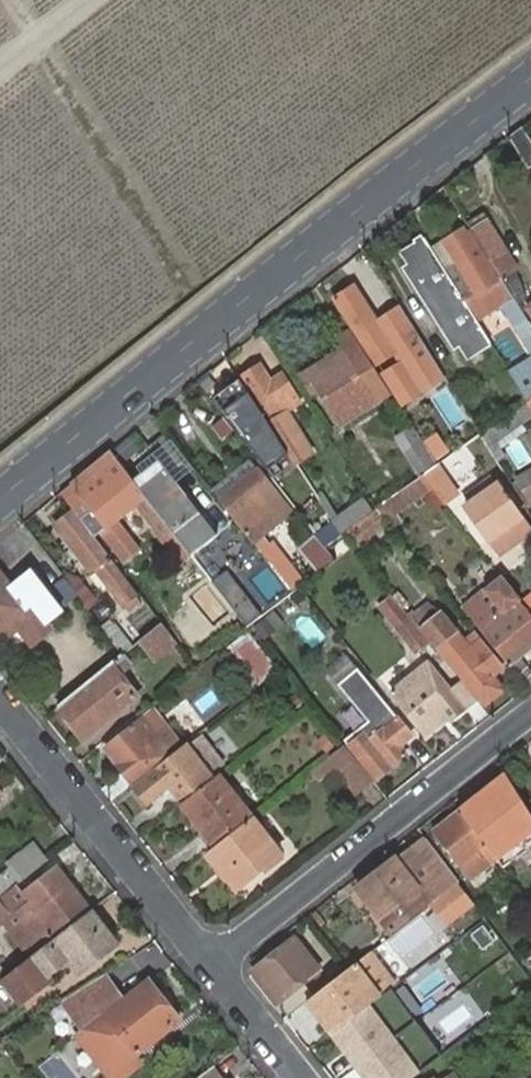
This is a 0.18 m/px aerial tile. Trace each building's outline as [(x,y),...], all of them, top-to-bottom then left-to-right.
[(508,138),(529,170),(530,169),(530,144),(521,128),(508,138)] [(481,216),(465,225),(470,234),(512,302),(521,297),(512,275),(515,272),(481,216)] [(512,302),(470,234),(465,237),(463,232),(443,244),(473,292),(487,316),(502,308),(530,354),(530,332),(512,302)] [(431,251),(425,241),(401,256),(408,268),(403,271),(413,288),(420,284),(447,328),(441,332),(452,351),(458,348),(468,362),(492,348),(477,323),(462,299),(431,251)] [(443,244),(431,251),(462,299),(473,292),(443,244)] [(420,284),(413,288),(441,332),(447,328),(420,284)] [(335,300),(376,362),(393,352),(353,288),(335,300)] [(473,292),(462,299),(477,323),(487,316),(473,292)] [(348,330),(331,341),(339,354),(356,343),(348,330)] [(371,366),(356,343),(339,354),(319,366),(322,376),(313,380),(318,390),(341,424),(390,394),(381,380),(371,366)] [(376,362),(371,366),(381,380),(403,367),(393,352),(376,362)] [(526,401),(530,398),(530,357),(507,371),(526,401)] [(313,394),(318,390),(313,380),(322,376),(319,366),(302,377),(313,394)] [(242,378),(292,454),(310,443),(287,409),(299,402),(279,372),(268,379),(259,367),(242,378)] [(239,382),(230,370),(220,378),(229,389),(239,382)] [(418,376),(390,394),(406,419),(435,400),(418,376)] [(255,415),(260,411),(239,382),(229,389),(214,401),(251,446),(268,433),(255,415)] [(255,415),(268,433),(251,446),(275,476),(280,471),(275,464),(289,456),(260,411),(255,415)] [(411,427),(394,439),(401,449),(418,438),(411,427)] [(418,438),(401,449),(420,476),(436,465),(418,438)] [(292,454),(289,456),(295,467),(316,454),(310,443),(292,454)] [(136,486),(110,452),(108,454),(60,493),(74,511),(80,518),(91,509),(104,526),(100,530),(112,546),(126,535),(113,520),(134,504),(160,537),(170,529),(136,486)] [(274,563),(272,565),(290,588),(292,591),(303,583),(269,541),(266,544),(260,537),(290,513),(283,504),(248,462),(215,490),(256,541),(274,563)] [(457,494),(436,465),(422,475),(424,477),(434,490),(444,503),(457,494)] [(161,469),(136,486),(170,529),(192,556),(215,537),(161,469)] [(397,513),(431,487),(424,477),(422,475),(420,476),(376,508),(389,524),(400,517),(397,513)] [(520,482),(530,500),(530,475),(520,482)] [(465,508),(490,545),(501,538),(508,548),(530,534),(500,486),(465,508)] [(364,499),(332,523),(339,532),(340,534),(342,532),(374,510),(364,499)] [(388,528),(374,510),(342,532),(358,551),(388,528)] [(80,518),(74,511),(57,525),(92,571),(97,567),(123,602),(126,601),(129,606),(136,601),(133,597),(135,596),(108,560),(110,557),(80,518)] [(325,514),(308,527),(316,537),(322,545),(339,532),(332,523),(325,514)] [(299,548),(318,572),(332,558),(322,545),(316,537),(299,548)] [(501,538),(490,545),(496,555),(508,548),(501,538)] [(5,629),(13,622),(19,631),(28,642),(59,617),(58,615),(41,594),(24,573),(10,586),(0,574),(0,632),(5,629)] [(504,667),(523,693),(530,686),(530,674),(520,659),(530,650),(530,619),(504,586),(497,576),(479,590),(487,599),(494,609),(474,624),(506,666),(504,667)] [(387,600),(377,608),(418,659),(428,650),(387,600)] [(413,619),(483,707),(501,693),(490,679),(499,671),(472,638),(463,644),(440,615),(434,621),(425,609),(413,619)] [(273,612),(253,626),(262,640),(282,625),(273,612)] [(307,614),(294,625),(312,647),(325,637),(307,614)] [(19,631),(13,622),(5,629),(11,637),(19,631)] [(162,622),(136,643),(153,664),(179,643),(162,622)] [(114,626),(106,632),(122,654),(131,647),(114,626)] [(233,651),(260,687),(277,674),(250,638),(233,651)] [(233,651),(227,656),(254,692),(260,687),(233,651)] [(122,654),(58,706),(85,739),(138,697),(122,674),(131,667),(122,654)] [(411,737),(397,720),(345,657),(331,667),(342,680),(336,684),(367,721),(344,741),(349,747),(375,781),(407,757),(400,746),(411,737)] [(474,702),(460,684),(450,692),(428,666),(392,694),(426,736),(447,721),(448,723),(474,702)] [(188,710),(176,720),(184,731),(197,721),(188,710)] [(145,737),(153,731),(144,720),(136,726),(145,737)] [(122,760),(117,765),(130,782),(170,752),(153,731),(145,737),(136,726),(111,746),(122,760)] [(105,751),(117,765),(122,760),(111,746),(105,751)] [(372,783),(343,746),(325,760),(334,771),(354,797),(372,783)] [(204,780),(183,753),(136,789),(148,804),(170,788),(178,800),(204,780)] [(325,760),(311,771),(320,782),(334,771),(325,760)] [(459,811),(496,859),(506,871),(530,852),(530,814),(506,774),(459,811)] [(219,777),(183,805),(215,846),(250,818),(219,777)] [(117,780),(102,791),(110,801),(125,790),(117,780)] [(496,859),(459,811),(433,832),(469,879),(496,859)] [(215,846),(206,853),(234,891),(279,856),(250,818),(215,846)] [(48,860),(34,842),(7,863),(11,868),(0,876),(0,895),(1,896),(17,884),(48,860)] [(429,904),(431,906),(457,886),(461,884),(428,842),(415,853),(431,873),(416,885),(400,864),(395,858),(356,886),(390,932),(429,904)] [(415,853),(400,864),(416,885),(431,873),(415,853)] [(24,894),(17,884),(1,896),(0,898),(0,900),(11,913),(3,920),(31,957),(44,947),(42,943),(88,908),(57,868),(24,894)] [(3,920),(11,913),(0,900),(0,923),(3,920)] [(90,911),(44,947),(31,957),(0,981),(0,982),(20,1008),(51,985),(46,978),(69,959),(81,973),(112,949),(98,931),(104,927),(102,925),(107,923),(97,911),(93,913),(90,911)] [(118,945),(104,927),(98,931),(112,949),(118,945)] [(252,971),(288,1015),(304,1003),(314,995),(303,980),(318,971),(292,939),(252,971)] [(304,1003),(361,1077),(407,1077),(439,1054),(389,989),(396,983),(372,951),(304,1003)] [(61,1002),(71,1015),(83,1031),(78,1036),(111,1077),(122,1077),(136,1067),(131,1060),(136,1056),(174,1026),(157,1004),(163,999),(150,981),(125,1001),(105,974),(61,1002)] [(180,1021),(163,999),(157,1004),(174,1026),(180,1021)] [(61,1002),(45,1012),(56,1026),(71,1015),(61,1002)] [(131,1060),(136,1067),(141,1063),(136,1056),(131,1060)]
